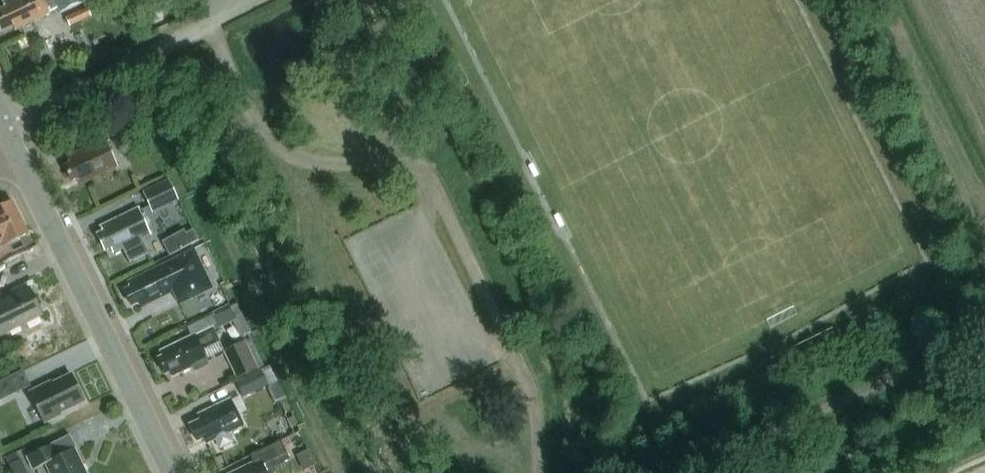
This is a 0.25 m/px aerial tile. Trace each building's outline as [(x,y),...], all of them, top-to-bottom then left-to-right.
[(0,10),(0,25),(3,32),(15,25),(18,30),(26,25),(28,27),(34,24),(34,22),(52,13),(51,11),(60,7),(63,12),(65,10),(77,5),(85,1),(85,0),(9,0),(6,2),(8,6),(0,10)] [(68,17),(66,18),(67,20),(70,26),(91,17),(87,8),(69,16),(68,17)] [(130,115),(112,126),(121,142),(131,136),(139,131),(130,115)] [(120,165),(106,138),(69,156),(72,163),(66,166),(73,181),(79,178),(82,184),(120,165)] [(169,178),(143,191),(150,205),(165,198),(168,205),(179,199),(169,178)] [(29,238),(13,204),(0,210),(0,250),(5,247),(7,249),(29,238)] [(105,231),(99,234),(107,250),(113,248),(115,253),(123,249),(143,239),(154,234),(153,232),(141,209),(141,208),(103,226),(105,231)] [(174,254),(203,237),(195,222),(165,238),(174,254)] [(143,239),(123,249),(130,263),(150,253),(143,239)] [(133,287),(127,289),(134,304),(140,301),(143,307),(175,291),(182,303),(215,287),(204,266),(196,250),(131,282),(133,287)] [(0,302),(0,336),(44,315),(31,287),(0,302)] [(232,308),(227,310),(232,320),(241,337),(251,332),(236,304),(231,307),(232,308)] [(165,356),(160,358),(168,374),(173,371),(175,376),(195,366),(197,371),(211,364),(208,360),(208,359),(204,351),(221,342),(222,341),(216,330),(220,328),(219,326),(220,326),(215,316),(214,314),(187,328),(192,337),(163,351),(165,356)] [(227,350),(225,351),(239,380),(243,378),(261,370),(265,368),(252,338),(244,342),(227,350)] [(261,370),(239,380),(236,381),(243,397),(268,385),(261,370)] [(0,383),(0,401),(32,385),(25,371),(0,383)] [(53,381),(32,391),(47,422),(63,415),(62,413),(87,401),(74,374),(54,383),(53,381)] [(206,437),(209,442),(215,439),(221,436),(222,437),(227,435),(228,433),(230,432),(244,425),(232,399),(201,414),(204,419),(192,425),(199,440),(206,437)] [(221,436),(215,439),(220,449),(234,442),(230,432),(228,433),(227,435),(222,437),(221,436)] [(250,455),(254,464),(262,460),(268,472),(274,472),(276,472),(274,467),(291,459),(282,440),(250,455)] [(76,448),(61,455),(54,442),(28,455),(36,470),(48,464),(53,472),(88,472),(76,448)] [(9,465),(12,470),(13,472),(16,472),(26,468),(22,459),(20,460),(9,465)] [(262,460),(254,464),(235,472),(268,472),(262,460)]
